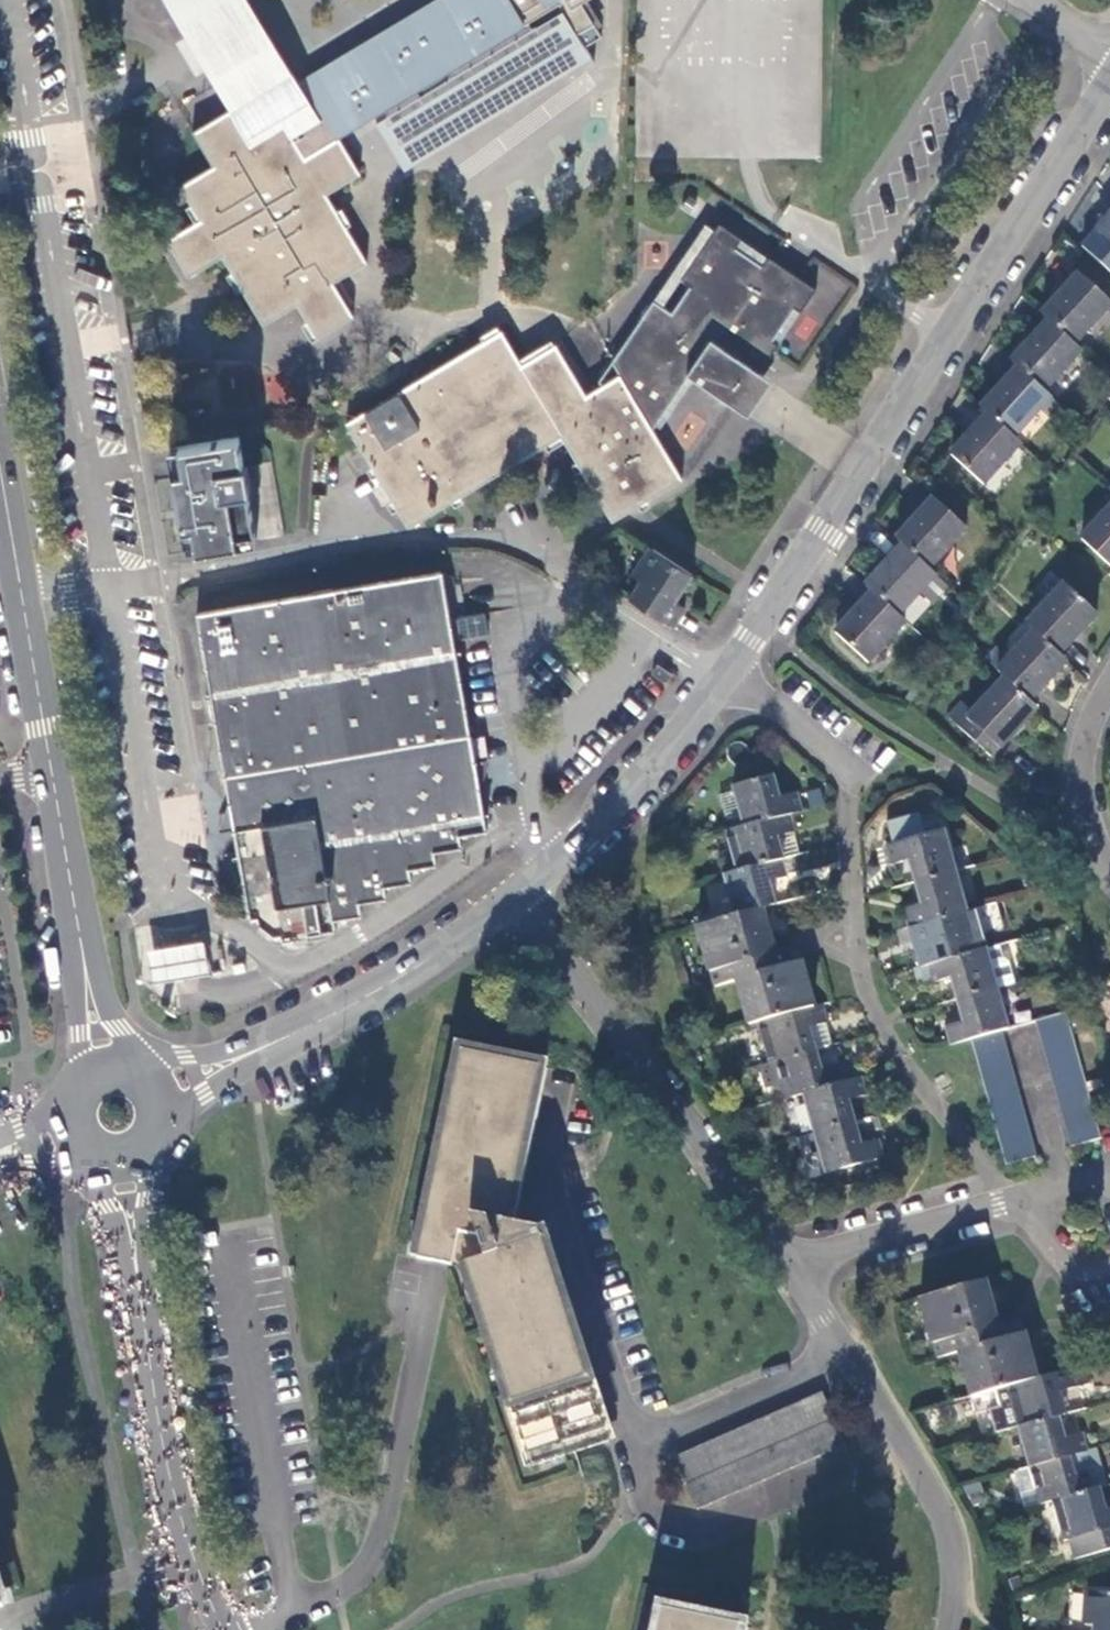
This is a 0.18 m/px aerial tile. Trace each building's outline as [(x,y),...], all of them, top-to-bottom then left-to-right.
[(250,0),(165,0),(198,54),(218,89),(232,111),(293,74),(250,0)] [(304,82),(325,120),(303,132),(306,135),(295,141),(289,134),(285,126),(252,146),(232,111),(195,132),(214,167),(181,187),(201,222),(166,243),(187,278),(222,258),(261,325),(295,306),(315,339),(353,318),(333,284),(366,264),(327,197),(362,176),(355,167),(350,157),(345,147),(340,137),(374,118),(379,124),(422,97),(418,91),(447,74),(452,80),(534,33),(531,25),(562,7),(580,37),(595,27),(584,6),(595,0),(443,0),(304,82)] [(189,120),(214,119),(213,97),(188,98),(189,120)] [(1099,229),(1109,239),(1109,217),(1099,229)] [(612,364),(619,378),(652,432),(688,378),(735,410),(747,393),(759,376),(776,352),(778,347),(772,343),(794,311),(801,315),(816,292),(802,282),(769,259),(762,268),(736,251),(742,241),(720,225),(680,283),(690,289),(672,315),(654,303),(612,364)] [(1045,315),(1051,321),(1075,344),(1109,306),(1109,301),(1082,274),(1045,315)] [(1051,321),(1014,363),(1020,369),(1046,392),(1083,351),(1075,344),(1051,321)] [(407,529),(559,439),(573,461),(562,468),(572,485),(584,479),(611,524),(682,482),(652,432),(619,378),(585,399),(555,348),(521,367),(500,334),(404,390),(345,425),(407,529)] [(1020,369),(984,409),(989,414),(1016,439),(1052,398),(1046,392),(1020,369)] [(985,483),(1021,443),(1016,439),(989,414),(954,453),(985,483)] [(185,446),(190,476),(179,479),(183,502),(233,493),(230,471),(240,469),(234,438),(185,446)] [(202,553),(252,545),(246,513),(237,515),(233,493),(183,502),(186,522),(197,522),(202,553)] [(938,500),(899,542),(905,548),(931,571),(969,529),(938,500)] [(1082,538),(1109,565),(1109,507),(1082,538)] [(905,548),(868,587),(875,594),(900,617),(921,595),(938,577),(931,571),(905,548)] [(673,603),(690,577),(649,549),(631,577),(638,582),(627,598),(670,628),(682,610),(673,603)] [(440,574),(196,616),(248,920),(255,920),(257,926),(271,943),(277,942),(279,950),(307,945),(307,941),(333,937),(333,925),(359,921),(357,907),(384,902),(383,892),(409,888),(407,873),(434,868),(432,855),(459,850),(457,837),(483,832),(440,574)] [(931,604),(948,586),(938,577),(921,595),(931,604)] [(1066,586),(1029,625),(1035,630),(1060,654),(1097,615),(1066,586)] [(869,663),(907,623),(900,617),(875,594),(838,634),(869,663)] [(484,616),(458,617),(459,635),(485,634),(484,616)] [(997,670),(997,671),(1004,678),(1030,700),(1067,660),(1060,654),(1035,630),(1008,659),(996,647),(985,659),(997,670)] [(673,674),(656,663),(650,673),(668,684),(673,674)] [(991,758),(1036,707),(1030,700),(1004,678),(972,713),(959,702),(947,716),(991,758)] [(740,817),(743,827),(793,813),(805,810),(799,790),(777,795),(771,775),(731,786),(733,791),(740,817)] [(725,821),(740,817),(733,791),(718,794),(725,821)] [(724,832),(735,872),(786,858),(780,835),(796,831),(798,830),(793,813),(743,827),(724,832)] [(907,857),(914,882),(956,870),(944,829),(885,843),(890,862),(907,857)] [(796,831),(780,835),(786,858),(802,854),(796,831)] [(723,875),(735,915),(763,907),(778,903),(773,885),(772,879),(791,874),(786,858),(735,872),(723,875)] [(903,907),(908,926),(912,925),(930,920),(967,909),(956,870),(914,882),(920,902),(903,907)] [(788,881),(773,885),(778,903),(793,899),(788,881)] [(695,925),(708,972),(712,986),(734,980),(747,1025),(755,1023),(816,1007),(799,948),(776,953),(763,907),(735,915),(695,925)] [(917,946),(922,965),(987,947),(975,907),(967,909),(930,920),(935,941),(917,946)] [(930,920),(912,925),(917,946),(935,941),(930,920)] [(952,976),(958,998),(999,987),(1016,982),(1009,959),(1004,956),(1000,943),(987,947),(922,965),(915,967),(921,985),(952,976)] [(209,963),(207,950),(202,951),(197,951),(200,965),(204,964),(209,963)] [(947,1025),(951,1044),(974,1038),(1004,1030),(1011,1028),(999,987),(958,998),(965,1020),(947,1025)] [(755,1023),(767,1063),(773,1062),(818,1050),(812,1027),(830,1022),(826,1004),(816,1007),(755,1023)] [(1038,1020),(1075,1146),(1105,1137),(1068,1012),(1038,1020)] [(1040,1156),(1004,1030),(974,1038),(1011,1164),(1040,1156)] [(773,1062),(783,1098),(801,1093),(847,1081),(842,1065),(823,1069),(818,1050),(773,1062)] [(540,1068),(463,1051),(419,1259),(438,1263),(459,1267),(466,1264),(534,1466),(610,1441),(541,1231),(509,1222),(540,1068)] [(870,1094),(865,1076),(847,1081),(801,1093),(813,1134),(858,1122),(852,1099),(870,1094)] [(864,1143),(858,1122),(813,1134),(824,1173),(887,1157),(882,1138),(864,1143)] [(922,1299),(934,1343),(938,1358),(961,1353),(974,1397),(1002,1389),(1037,1379),(1021,1320),(999,1325),(986,1281),(922,1299)] [(1002,1389),(1014,1429),(1061,1416),(1067,1414),(1061,1393),(1079,1388),(1074,1369),(1037,1379),(1002,1389)] [(826,1392),(677,1458),(699,1510),(848,1445),(826,1392)] [(1066,1438),(1061,1416),(1014,1429),(1024,1468),(1090,1451),(1085,1434),(1066,1438)] [(1107,1486),(1096,1449),(1090,1451),(1024,1468),(1033,1500),(1035,1506),(1048,1502),(1100,1488),(1107,1486)] [(1016,1505),(1033,1500),(1024,1468),(1008,1473),(1016,1505)] [(1100,1488),(1048,1502),(1059,1542),(1063,1542),(1069,1561),(1109,1550),(1109,1510),(1106,1511),(1100,1488)] [(1088,1629),(1109,1629),(1109,1595),(1085,1593),(1083,1624),(1089,1625),(1088,1629)] [(666,1614),(662,1629),(741,1629),(666,1614)]
